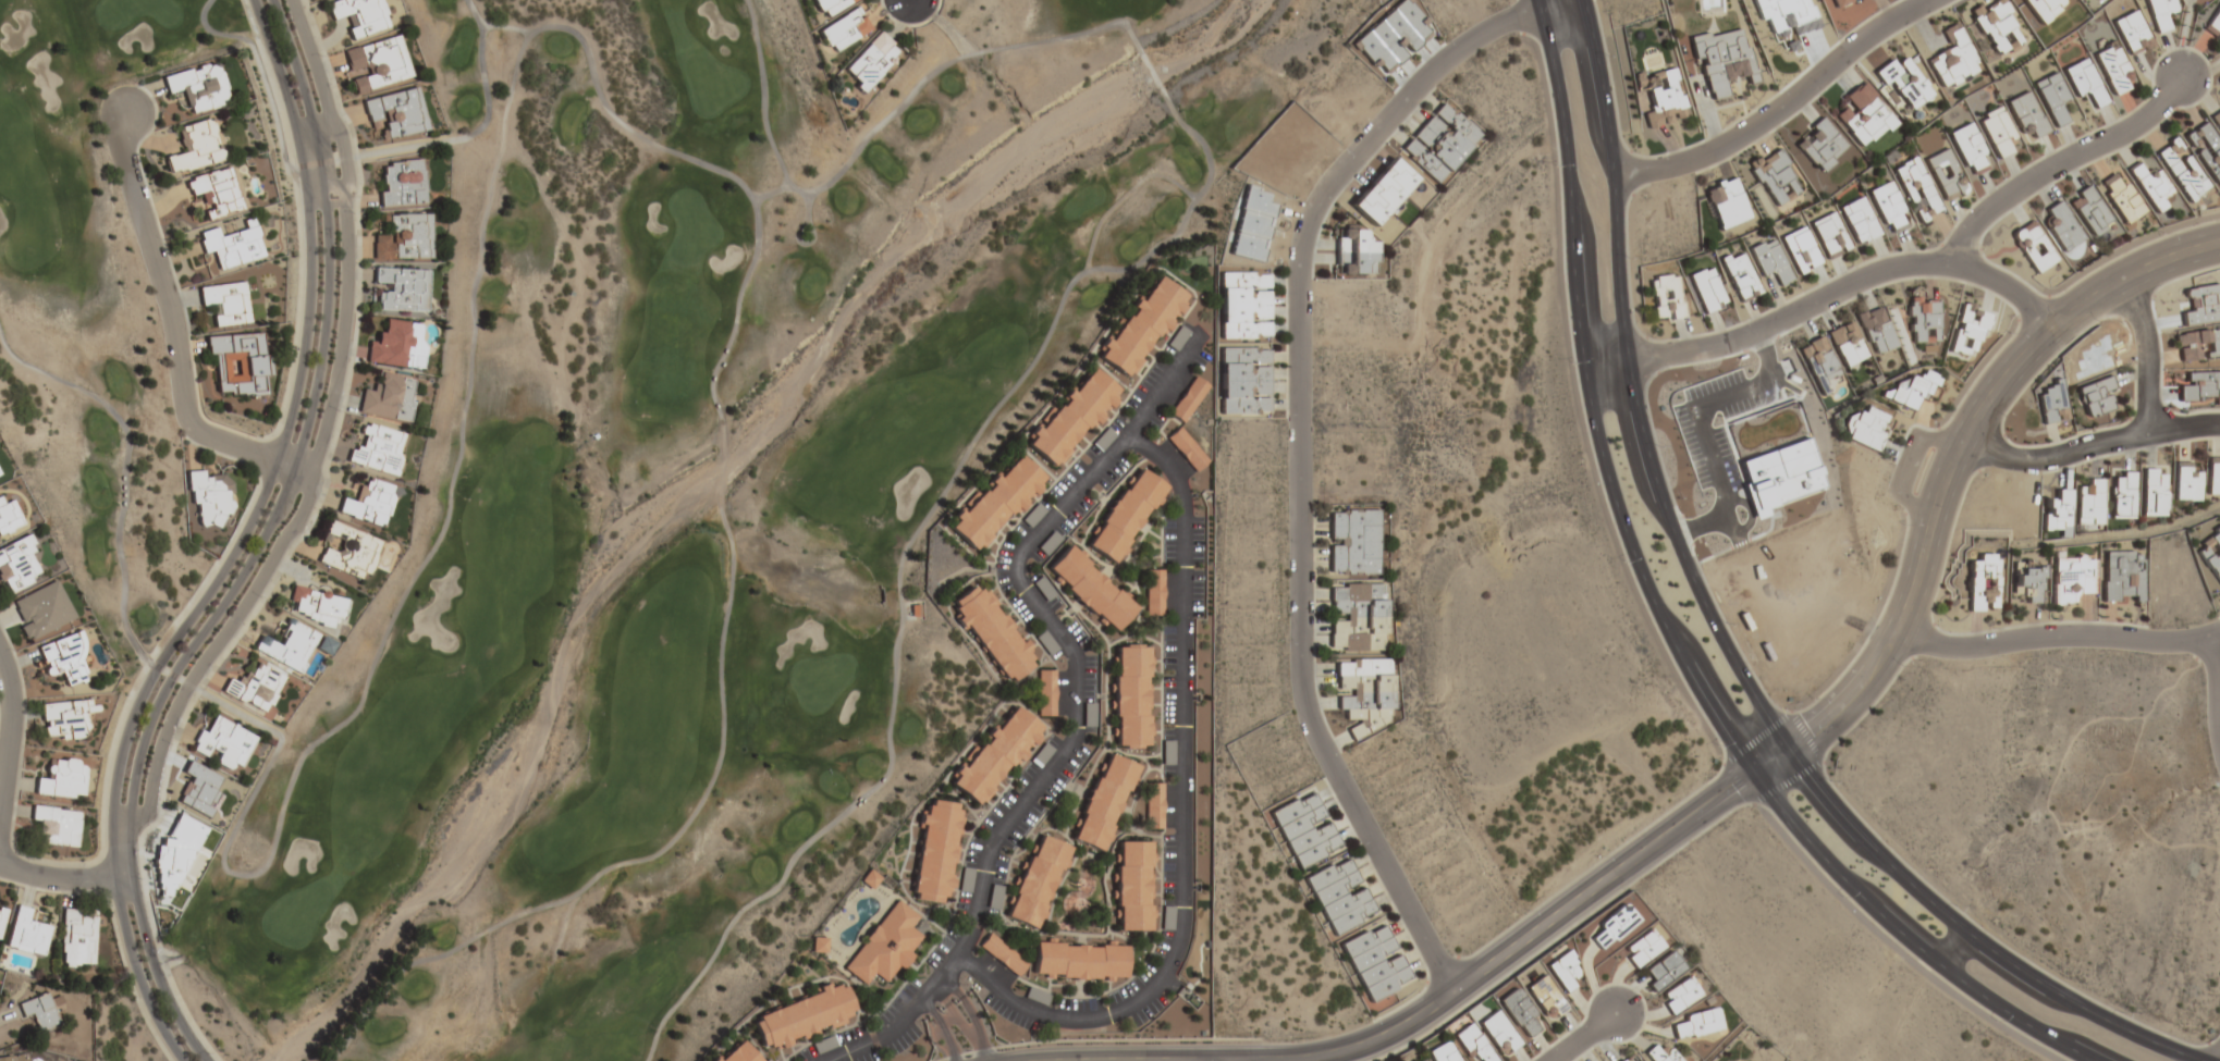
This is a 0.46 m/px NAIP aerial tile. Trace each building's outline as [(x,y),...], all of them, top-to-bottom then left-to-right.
[(326,3),(333,23),(344,19),(351,41),(390,28),(381,0),(336,0),(326,3)] [(823,20),(858,0),(812,0),(823,20)] [(1853,3),(1852,0),(1828,0),(1831,10),(1853,3)] [(2002,0),(1993,0),(1970,13),(1995,58),(2025,41),(2002,0)] [(2043,25),(2067,3),(2064,0),(2020,0),(2043,25)] [(2157,33),(2170,28),(2166,17),(2178,12),(2173,0),(2145,0),(2157,33)] [(2219,42),(2219,6),(2203,30),(2219,42)] [(817,31),(831,54),(871,30),(858,7),(817,31)] [(2113,21),(2128,54),(2151,43),(2136,11),(2113,21)] [(1956,23),(1941,31),(1950,47),(1926,60),(1943,92),(1982,71),(1956,23)] [(1689,40),(1695,62),(1700,60),(1710,102),(1729,97),(1725,81),(1747,76),(1749,85),(1757,83),(1743,26),(1689,40)] [(844,70),(852,77),(848,82),(862,95),(901,51),(879,31),(844,70)] [(400,36),(343,50),(350,76),(351,76),(355,93),(411,80),(400,36)] [(2093,54),(2112,95),(2134,86),(2115,44),(2093,54)] [(1935,94),(1907,57),(1896,66),(1891,60),(1873,74),(1884,88),(1890,84),(1911,112),(1935,94)] [(2107,103),(2086,58),(2063,69),(2077,98),(2087,93),(2094,109),(2107,103)] [(227,104),(217,63),(162,76),(167,96),(183,92),(188,114),(227,104)] [(1677,69),(1644,77),(1652,110),(1643,112),(1647,128),(1688,118),(1677,69)] [(2052,128),(2067,123),(2062,110),(2070,107),(2058,73),(2035,81),(2052,128)] [(1897,122),(1863,81),(1843,98),(1849,105),(1835,116),(1863,150),(1897,122)] [(428,131),(418,87),(362,100),(368,126),(379,123),(383,141),(428,131)] [(2034,138),(2047,132),(2029,92),(2006,102),(2020,133),(2030,128),(2034,138)] [(1481,135),(1443,102),(1399,151),(1437,185),(1481,135)] [(2006,144),(2015,140),(2001,107),(1978,117),(1996,159),(2010,153),(2006,144)] [(2219,132),(2219,110),(2210,117),(2219,132)] [(178,127),(184,152),(165,157),(169,174),(224,161),(213,118),(178,127)] [(1822,175),(1850,148),(1820,118),(1793,144),(1822,175)] [(2183,137),(2216,186),(2219,184),(2219,144),(2205,122),(2183,137)] [(1949,133),(1968,177),(1990,167),(1971,123),(1949,133)] [(2210,189),(2177,139),(2155,153),(2187,203),(2210,189)] [(1801,191),(1793,178),(1796,176),(1778,146),(1748,165),(1774,207),(1801,191)] [(1924,160),(1945,201),(1967,190),(1947,149),(1924,160)] [(1349,205),(1374,228),(1417,180),(1392,157),(1349,205)] [(1894,168),(1919,220),(1941,210),(1915,158),(1894,168)] [(382,207),(425,205),(423,160),(380,162),(382,207)] [(2157,214),(2168,207),(2163,200),(2172,193),(2155,168),(2146,175),(2138,164),(2127,171),(2157,214)] [(186,179),(191,198),(200,196),(207,220),(242,211),(230,168),(186,179)] [(2098,185),(2126,225),(2145,212),(2117,172),(2098,185)] [(1719,231),(1751,219),(1736,177),(1704,188),(1719,231)] [(1868,191),(1887,234),(1909,225),(1889,182),(1868,191)] [(2114,224),(2089,186),(2069,199),(2093,237),(2114,224)] [(1878,237),(1863,197),(1839,206),(1854,246),(1878,237)] [(2047,209),(2053,218),(2045,223),(2064,253),(2084,240),(2060,201),(2047,209)] [(1827,260),(1850,250),(1832,212),(1809,223),(1827,260)] [(431,260),(431,214),(389,214),(389,237),(373,237),(373,261),(431,260)] [(263,258),(253,219),(244,221),(246,229),(220,236),(218,228),(198,233),(204,254),(213,252),(218,270),(263,258)] [(2032,221),(2010,235),(2036,275),(2058,261),(2032,221)] [(1821,264),(1803,227),(1780,238),(1798,275),(1821,264)] [(1375,241),(1364,241),(1364,229),(1337,228),(1336,275),(1374,276),(1375,241)] [(1750,249),(1763,279),(1774,274),(1779,286),(1792,280),(1773,238),(1750,249)] [(1759,292),(1740,250),(1719,260),(1739,302),(1759,292)] [(1726,308),(1711,267),(1690,275),(1704,316),(1726,308)] [(429,270),(374,269),(374,288),(378,288),(377,311),(428,312),(429,270)] [(1219,339),(1268,339),(1268,273),(1219,273),(1219,339)] [(1649,277),(1653,320),(1668,318),(1668,320),(1682,318),(1678,274),(1649,277)] [(1185,296),(1151,275),(1098,362),(1133,382),(1185,296)] [(250,323),(244,282),(199,288),(201,307),(211,306),(214,328),(250,323)] [(1939,343),(1939,299),(1908,299),(1908,343),(1939,343)] [(1975,362),(1989,310),(1961,303),(1948,355),(1975,362)] [(1869,355),(1893,349),(1882,306),(1858,312),(1869,355)] [(366,364),(420,371),(426,325),(382,320),(380,343),(368,341),(366,364)] [(1866,358),(1851,322),(1827,331),(1842,368),(1866,358)] [(2175,334),(2179,363),(2219,358),(2219,329),(2175,334)] [(207,336),(208,357),(214,356),(216,397),(264,394),(263,376),(266,376),(264,333),(207,336)] [(1824,337),(1799,346),(1819,397),(1831,392),(1827,382),(1840,377),(1824,337)] [(1219,415),(1268,415),(1269,348),(1220,348),(1219,415)] [(1023,443),(1053,470),(1120,395),(1090,368),(1023,443)] [(1916,382),(1895,374),(1884,400),(1913,412),(1919,399),(1935,405),(1945,380),(1921,370),(1916,382)] [(357,415),(406,426),(417,381),(379,372),(375,392),(363,389),(357,415)] [(2219,400),(2219,372),(2187,372),(2187,386),(2179,386),(2179,401),(2219,400)] [(2113,410),(2106,391),(2113,389),(2109,377),(2075,389),(2086,419),(2113,410)] [(2044,425),(2056,423),(2053,412),(2065,409),(2059,380),(2048,382),(2050,391),(2037,394),(2044,425)] [(1875,452),(1889,418),(1864,407),(1860,416),(1852,412),(1841,438),(1875,452)] [(396,476),(406,433),(364,424),(359,447),(351,445),(346,465),(396,476)] [(1208,461),(1177,430),(1167,441),(1197,471),(1208,461)] [(946,526),(976,555),(1047,482),(1017,452),(946,526)] [(2209,459),(2209,495),(2219,495),(2219,459),(2209,459)] [(2176,502),(2202,502),(2202,471),(2192,471),(2192,463),(2176,463),(2176,502)] [(1085,546),(1116,566),(1166,486),(1135,467),(1085,546)] [(2143,516),(2168,516),(2168,470),(2143,470),(2143,516)] [(198,528),(229,527),(227,472),(187,473),(188,504),(197,504),(198,528)] [(2136,519),(2136,474),(2111,474),(2111,519),(2136,519)] [(396,487),(362,478),(355,503),(341,499),(336,516),(384,529),(396,487)] [(2103,479),(2088,479),(2088,489),(2077,489),(2077,526),(2103,526),(2103,479)] [(2071,490),(2058,490),(2058,500),(2044,500),(2044,531),(2071,531),(2071,490)] [(22,527),(9,493),(0,497),(0,535),(22,527)] [(1022,520),(1028,527),(1045,514),(1039,506),(1022,520)] [(1378,510),(1329,510),(1329,543),(1328,543),(1328,576),(1378,576),(1378,510)] [(317,564),(366,582),(381,541),(329,522),(324,537),(342,544),(338,553),(323,547),(317,564)] [(2219,593),(2219,527),(2191,544),(2219,593)] [(4,595),(42,579),(25,538),(0,548),(0,587),(4,595)] [(1113,635),(1138,608),(1069,544),(1044,570),(1113,635)] [(2101,553),(2101,603),(2140,603),(2140,553),(2101,553)] [(1997,554),(1977,554),(1977,563),(1967,563),(1967,612),(1997,612),(1997,554)] [(2093,595),(2093,557),(2051,557),(2051,606),(2074,606),(2074,595),(2093,595)] [(2011,565),(2011,595),(2020,595),(2019,604),(2040,604),(2040,565),(2011,565)] [(1163,570),(1145,570),(1145,617),(1163,617),(1163,570)] [(8,601),(25,641),(74,621),(57,581),(8,601)] [(1386,651),(1385,584),(1329,585),(1329,619),(1329,652),(1386,651)] [(345,600),(294,585),(288,605),(297,608),(294,617),(336,630),(345,600)] [(1009,685),(1040,661),(983,591),(980,594),(973,585),(946,607),(1009,685)] [(298,675),(319,636),(290,620),(277,643),(261,635),(253,650),(298,675)] [(1035,637),(1049,656),(1058,650),(1045,631),(1035,637)] [(36,644),(45,680),(61,676),(64,686),(90,680),(78,633),(36,644)] [(1114,748),(1149,748),(1150,646),(1114,646),(1114,748)] [(1391,659),(1336,660),(1337,694),(1337,711),(1345,711),(1345,724),(1350,724),(1350,732),(1392,732),(1391,659)] [(220,694),(265,716),(284,677),(253,661),(242,682),(229,675),(220,694)] [(1055,670),(1038,670),(1038,718),(1055,718),(1055,670)] [(43,742),(87,740),(86,714),(95,714),(94,700),(41,703),(43,742)] [(983,809),(1043,727),(1009,702),(949,784),(983,809)] [(207,733),(200,730),(190,751),(211,762),(237,775),(256,735),(216,715),(207,733)] [(1137,764),(1102,752),(1072,841),(1106,853),(1137,764)] [(86,762),(50,758),(48,779),(36,777),(34,795),(81,801),(86,762)] [(1146,783),(1146,829),(1163,829),(1163,783),(1146,783)] [(1342,851),(1329,820),(1327,821),(1313,791),(1270,811),(1297,871),(1342,851)] [(909,898),(942,903),(944,893),(952,894),(963,815),(956,814),(957,804),(930,800),(928,810),(922,809),(909,898)] [(79,811),(33,806),(31,825),(41,826),(38,844),(75,848),(79,811)] [(1004,917),(1038,931),(1072,847),(1037,833),(1004,917)] [(1154,842),(1116,842),(1115,932),(1154,933),(1154,842)] [(1332,936),(1377,916),(1363,886),(1362,886),(1348,857),(1305,877),(1332,936)] [(973,869),(961,868),(960,891),(972,892),(973,869)] [(881,879),(868,870),(859,882),(871,892),(881,879)] [(987,908),(999,910),(1003,888),(992,885),(987,908)] [(842,969),(865,986),(872,977),(887,987),(924,937),(912,928),(920,917),(894,898),(842,969)] [(1587,937),(1603,952),(1638,919),(1634,915),(1635,913),(1624,902),(1587,937)] [(6,949),(43,957),(50,926),(28,921),(30,909),(16,905),(6,949)] [(95,909),(62,909),(61,969),(94,969),(95,909)] [(1340,943),(1366,1003),(1412,983),(1398,953),(1397,953),(1384,923),(1340,943)] [(1622,951),(1636,969),(1662,948),(1648,930),(1622,951)] [(1027,966),(990,933),(979,945),(1015,978),(1027,966)] [(811,953),(825,953),(826,938),(811,937),(811,953)] [(1127,981),(1128,945),(1033,943),(1033,979),(1127,981)] [(1575,987),(1569,979),(1580,972),(1566,951),(1545,966),(1565,994),(1575,987)] [(1653,994),(1682,969),(1668,951),(1644,972),(1650,980),(1645,984),(1653,994)] [(1525,988),(1548,1022),(1565,1010),(1542,976),(1525,988)] [(848,1025),(845,1015),(854,1012),(846,986),(834,990),(831,981),(813,987),(816,996),(751,1017),(762,1052),(848,1025)] [(1024,998),(1046,1006),(1050,994),(1028,987),(1024,998)] [(1497,1000),(1525,1039),(1543,1027),(1515,988),(1497,1000)] [(32,1015),(40,1034),(61,1025),(47,993),(18,1005),(23,1018),(32,1015)] [(1676,1042),(1724,1029),(1718,1008),(1670,1021),(1676,1042)] [(1509,1052),(1519,1045),(1494,1011),(1477,1023),(1496,1049),(1503,1044),(1509,1052)] [(1469,1024),(1452,1036),(1470,1060),(1494,1060),(1469,1024)] [(739,1037),(711,1060),(760,1060),(739,1037)] [(814,1044),(817,1052),(832,1047),(829,1039),(814,1044)] [(1443,1042),(1425,1054),(1430,1060),(1456,1060),(1443,1042)]
